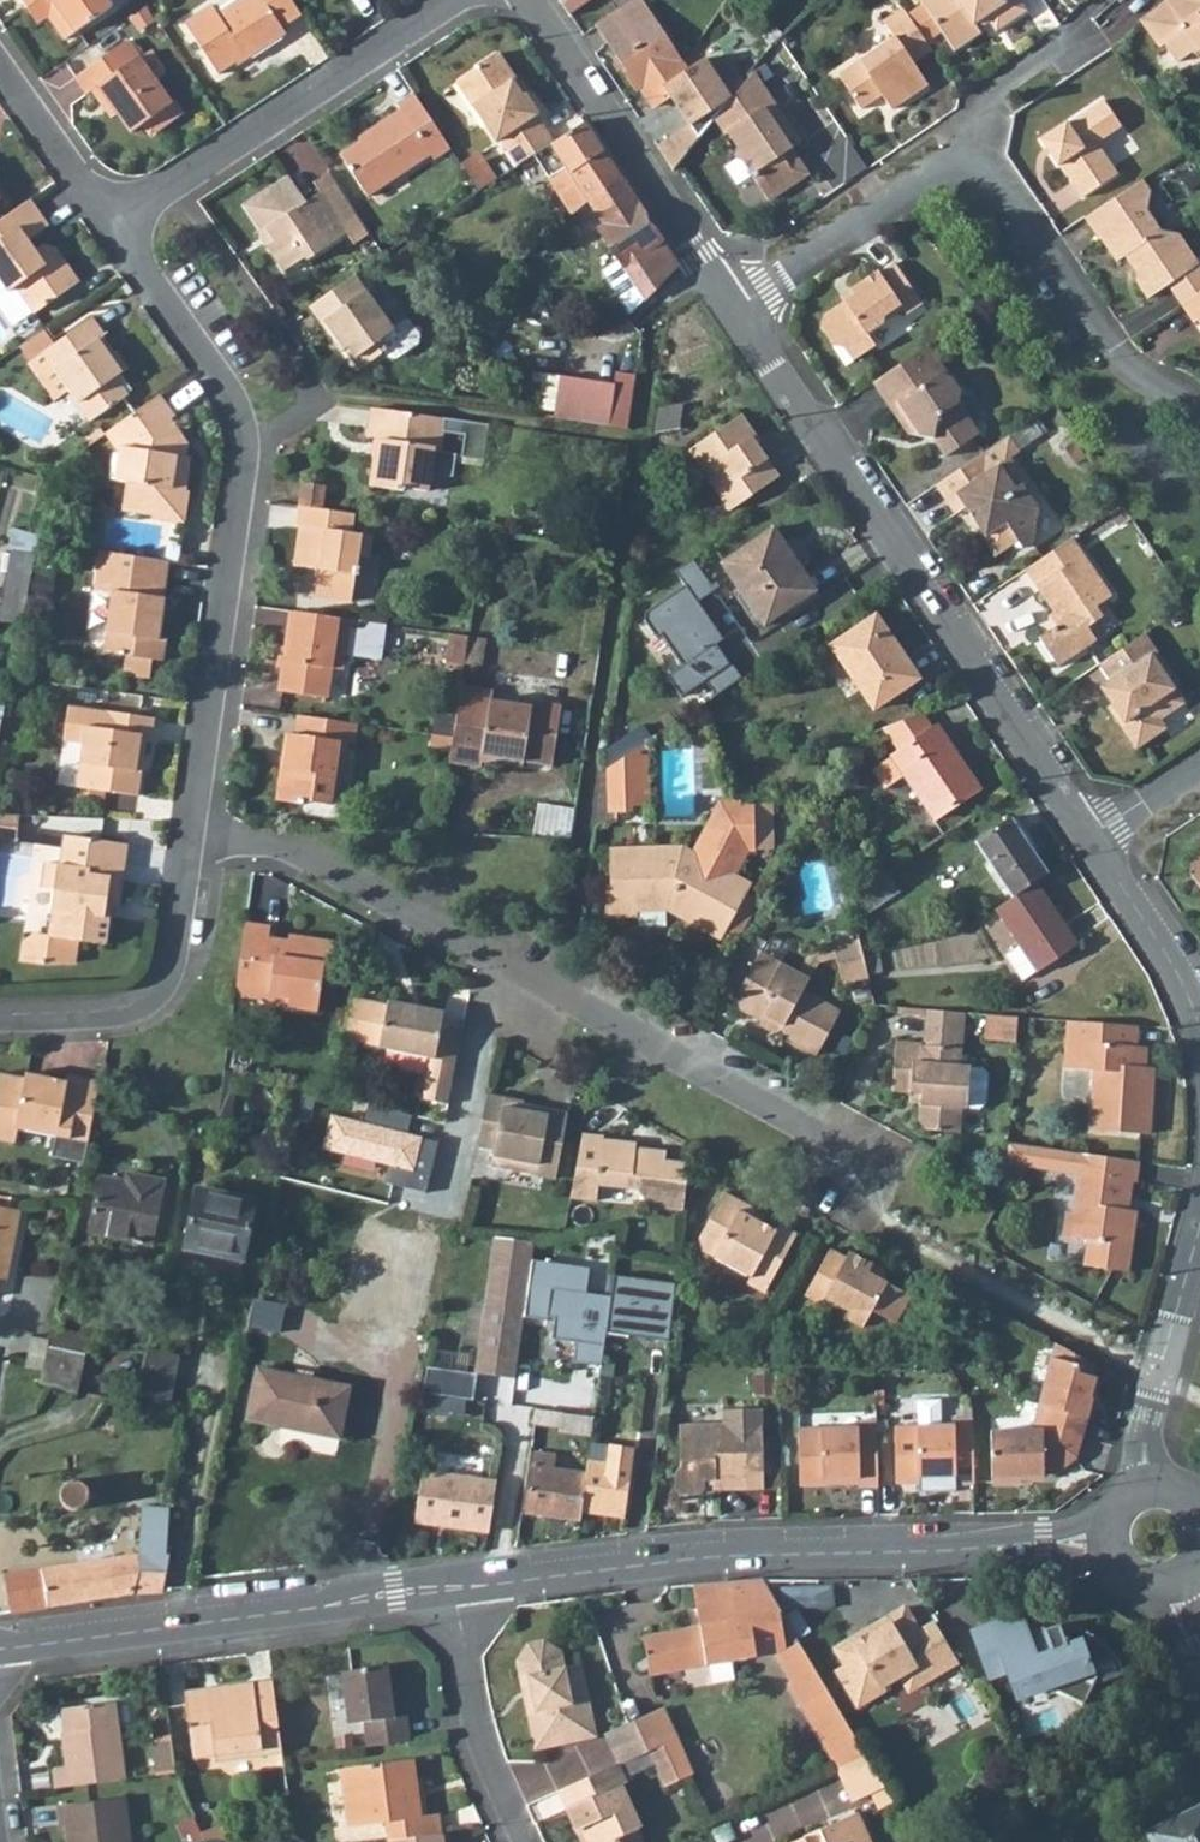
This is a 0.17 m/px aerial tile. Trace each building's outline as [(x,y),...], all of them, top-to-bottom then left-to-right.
[(30,13),(41,5),(47,15),(64,39),(111,6),(107,0),(21,0),(30,13)] [(217,74),(236,61),(234,59),(242,54),(246,60),(285,33),(281,27),(301,15),(291,0),(236,0),(216,13),(211,4),(183,22),(217,74)] [(569,15),(589,0),(559,0),(569,15)] [(596,24),(652,106),(670,95),(688,123),(657,146),(674,170),(677,166),(716,116),(743,82),(724,53),(707,65),(702,58),(686,69),(640,0),(632,0),(596,24)] [(986,15),(996,30),(1027,10),(1021,0),(921,0),(954,50),(981,32),(975,23),(986,15)] [(1173,7),(1163,6),(1142,20),(1161,47),(1166,44),(1179,62),(1194,51),(1199,60),(1199,0),(1174,0),(1173,7)] [(30,13),(37,23),(47,15),(41,5),(30,13)] [(928,84),(914,62),(932,49),(904,7),(884,20),(895,36),(839,73),(861,107),(882,93),(892,108),(928,84)] [(126,40),(74,76),(86,94),(97,86),(130,132),(142,124),(149,134),(180,112),(172,101),(170,102),(154,80),(161,75),(162,69),(149,51),(139,58),(126,40)] [(516,165),(553,141),(536,115),(539,113),(525,93),(522,95),(513,81),(514,76),(500,54),(494,53),(475,65),(474,69),(455,81),(494,142),(499,139),(516,165)] [(236,61),(238,65),(246,60),(242,54),(234,59),(236,61)] [(800,142),(753,70),(743,82),(716,116),(728,134),(731,133),(741,147),(737,153),(767,198),(798,178),(790,166),(798,160),(790,148),(800,142)] [(340,154),(367,196),(430,154),(433,159),(451,148),(414,93),(397,104),(401,110),(370,130),(373,135),(363,142),(362,140),(340,154)] [(1083,197),(1118,174),(1097,142),(1122,126),(1105,100),(1069,124),(1067,121),(1041,139),(1058,165),(1061,164),(1083,197)] [(572,215),(589,200),(621,180),(584,123),(552,143),(552,142),(533,154),(572,215)] [(1190,155),(1199,147),(1199,141),(1195,136),(1183,146),(1190,155)] [(1199,164),(1199,147),(1190,155),(1196,161),(1197,160),(1199,164)] [(461,163),(478,190),(496,179),(479,151),(461,163)] [(790,166),(798,178),(806,172),(798,160),(790,166)] [(245,205),(263,232),(268,229),(275,240),(267,245),(284,271),(305,256),(307,260),(348,233),(354,243),(370,233),(329,171),(314,181),(320,191),(305,201),(289,176),(245,205)] [(1147,209),(1150,191),(1143,179),(1085,217),(1099,239),(1101,238),(1117,261),(1125,256),(1129,253),(1139,268),(1138,274),(1136,281),(1148,298),(1168,284),(1199,264),(1179,234),(1160,230),(1147,209)] [(621,180),(589,200),(605,225),(599,228),(622,264),(642,294),(645,299),(674,267),(675,263),(621,180)] [(8,290),(9,291),(16,286),(34,313),(79,281),(55,247),(42,244),(34,250),(27,239),(48,225),(29,199),(0,220),(0,295),(8,290)] [(260,234),(267,245),(275,240),(268,229),(263,232),(260,234)] [(1125,256),(1138,274),(1139,268),(1129,253),(1125,256)] [(895,262),(879,272),(878,270),(850,289),(854,295),(844,301),(824,315),(822,326),(834,345),(844,347),(853,360),(875,345),(867,333),(883,322),(884,315),(889,312),(896,313),(902,309),(906,314),(922,303),(895,262)] [(642,294),(622,264),(607,273),(627,304),(642,294)] [(1168,284),(1182,304),(1199,292),(1199,265),(1199,264),(1168,284)] [(309,307),(332,341),(336,338),(344,349),(347,346),(362,367),(383,352),(388,349),(382,339),(394,331),(390,326),(355,275),(309,307)] [(840,295),(844,301),(854,295),(850,289),(840,295)] [(1182,304),(1194,322),(1198,320),(1199,323),(1199,292),(1182,304)] [(91,317),(41,353),(27,363),(35,374),(50,364),(68,390),(90,421),(127,395),(115,377),(121,373),(109,355),(112,353),(101,337),(104,335),(91,317)] [(390,326),(394,331),(382,339),(388,349),(383,352),(387,357),(395,358),(417,343),(419,334),(409,320),(400,319),(390,326)] [(332,341),(340,351),(344,349),(336,338),(332,341)] [(927,363),(942,353),(933,341),(874,381),(909,434),(934,438),(945,456),(979,433),(958,403),(965,389),(954,372),(943,370),(935,376),(927,363)] [(109,355),(121,373),(127,368),(114,351),(112,353),(109,355)] [(927,363),(935,376),(943,370),(954,372),(942,353),(927,363)] [(68,390),(50,364),(35,374),(53,400),(68,390)] [(638,374),(617,371),(616,383),(610,425),(631,428),(638,374)] [(610,425),(616,383),(561,375),(561,381),(555,416),(610,425)] [(555,416),(561,381),(543,378),(537,414),(555,416)] [(127,482),(123,510),(152,514),(152,517),(183,522),(188,491),(184,491),(189,458),(186,457),(175,456),(166,445),(180,436),(169,420),(173,418),(157,395),(109,429),(121,446),(119,455),(117,480),(127,482)] [(374,459),(370,485),(403,489),(403,486),(427,489),(430,471),(452,474),(455,453),(440,451),(443,431),(464,434),(461,455),(484,458),(489,423),(445,417),(373,407),(369,438),(376,438),(383,439),(381,455),(374,459)] [(779,476),(752,437),(756,435),(742,414),(688,450),(729,510),(779,476)] [(104,433),(119,455),(121,446),(109,429),(104,433)] [(1009,434),(936,484),(955,513),(966,507),(984,533),(982,535),(995,554),(1018,539),(1032,542),(1038,508),(1023,485),(1027,482),(1010,457),(1020,450),(1009,434)] [(175,456),(186,457),(188,447),(180,436),(166,445),(175,456)] [(376,438),(374,459),(381,455),(383,439),(376,438)] [(303,481),(299,505),(321,508),(325,484),(303,481)] [(315,568),(311,595),(350,601),(355,574),(358,574),(359,567),(356,567),(358,556),(368,558),(371,535),(351,532),(354,513),(321,508),(299,505),(296,525),(300,526),(294,565),(315,568)] [(721,562),(764,625),(808,595),(792,572),(801,567),(774,527),(721,562)] [(1092,605),(1108,595),(1072,537),(1025,568),(1051,609),(1057,620),(1052,623),(1035,634),(1052,662),(1092,638),(1083,625),(1099,615),(1092,605)] [(0,615),(0,621),(21,623),(34,554),(10,550),(0,615)] [(99,551),(93,590),(111,592),(102,651),(124,655),(121,674),(148,678),(151,659),(161,660),(165,637),(157,636),(163,597),(162,597),(167,561),(99,551)] [(665,674),(679,695),(728,662),(714,642),(722,637),(696,600),(713,588),(692,557),(674,570),(684,584),(644,611),(643,619),(655,636),(660,633),(681,664),(665,674)] [(792,572),(808,595),(816,589),(801,567),(792,572)] [(1046,612),(1052,623),(1057,620),(1051,609),(1046,612)] [(277,690),(328,698),(332,668),(343,669),(345,652),(379,657),(383,630),(357,627),(356,638),(347,637),(350,619),(294,610),(287,659),(282,658),(277,690)] [(830,645),(873,708),(919,677),(876,614),(830,645)] [(357,627),(383,630),(384,623),(350,619),(347,637),(356,638),(357,627)] [(452,633),(448,662),(482,667),(486,638),(452,633)] [(1139,636),(1151,653),(1156,650),(1145,633),(1139,636)] [(1139,636),(1100,663),(1111,680),(1101,687),(1113,703),(1119,713),(1122,711),(1126,718),(1119,722),(1136,747),(1166,727),(1160,718),(1184,702),(1174,687),(1166,675),(1168,666),(1156,650),(1151,653),(1139,636)] [(1166,675),(1174,687),(1179,684),(1168,666),(1166,675)] [(451,750),(449,762),(481,767),(482,761),(509,765),(510,759),(552,766),(562,705),(530,700),(529,705),(491,699),(493,689),(461,684),(455,718),(453,736),(451,750)] [(1109,706),(1119,722),(1126,718),(1122,711),(1119,713),(1113,703),(1109,706)] [(67,706),(63,739),(83,742),(76,786),(137,796),(145,741),(150,741),(154,717),(105,710),(105,712),(67,706)] [(904,774),(935,819),(981,788),(937,724),(931,727),(921,712),(883,727),(899,749),(891,755),(872,768),(885,787),(904,774)] [(286,732),(276,800),(303,804),(304,800),(331,804),(335,776),(342,777),(347,742),(354,743),(357,723),(297,714),(294,733),(286,732)] [(435,715),(432,733),(453,736),(455,718),(435,715)] [(432,733),(430,747),(451,750),(453,736),(432,733)] [(645,740),(608,765),(609,808),(629,808),(628,801),(647,801),(645,740)] [(331,804),(345,806),(350,803),(353,778),(342,777),(335,776),(331,804)] [(571,837),(577,808),(542,801),(536,830),(571,837)] [(733,815),(731,836),(746,836),(746,848),(772,847),(771,802),(730,803),(733,815)] [(733,815),(730,803),(720,803),(712,816),(733,815)] [(15,839),(19,814),(0,813),(0,836),(15,839)] [(731,836),(733,815),(712,816),(699,838),(709,843),(700,860),(716,869),(717,867),(722,869),(730,854),(740,860),(746,848),(746,836),(731,836)] [(975,840),(1012,896),(1035,881),(1047,873),(1010,817),(975,840)] [(52,889),(49,910),(51,910),(48,935),(33,932),(21,941),(19,960),(42,964),(73,963),(76,941),(104,945),(108,917),(104,917),(105,905),(110,905),(117,906),(127,844),(64,835),(60,864),(45,862),(41,887),(52,889)] [(709,843),(699,838),(693,854),(694,854),(692,857),(700,860),(709,843)] [(606,886),(607,916),(635,915),(635,909),(667,908),(720,937),(725,927),(743,893),(748,884),(732,875),(722,869),(717,867),(716,869),(700,860),(692,857),(694,854),(693,854),(681,847),(646,848),(646,854),(634,855),(633,849),(611,850),(612,886),(606,886)] [(732,875),(740,860),(730,854),(722,869),(732,875)] [(1192,860),(1190,872),(1199,887),(1199,854),(1192,860)] [(855,894),(866,911),(899,889),(888,872),(855,894)] [(1036,970),(1037,971),(1078,944),(1035,881),(1012,896),(995,908),(1020,945),(1036,970)] [(743,893),(725,927),(741,936),(759,902),(743,893)] [(244,923),(235,987),(288,995),(287,1002),(287,1005),(317,1009),(322,966),(328,967),(332,942),(287,936),(285,947),(266,944),(269,927),(244,923)] [(836,957),(842,983),(868,978),(867,974),(863,956),(860,939),(834,945),(836,957)] [(798,972),(809,978),(818,961),(836,957),(834,945),(810,951),(798,972)] [(1005,955),(1022,979),(1036,970),(1020,945),(1005,955)] [(753,962),(774,973),(780,962),(759,951),(753,962)] [(863,956),(867,974),(880,971),(876,953),(863,956)] [(781,1024),(776,1033),(816,1055),(840,1011),(802,990),(809,978),(798,972),(780,962),(774,973),(753,962),(736,994),(740,1008),(762,1021),(766,1016),(781,1024)] [(234,995),(287,1002),(288,995),(235,987),(234,995)] [(378,1046),(386,1005),(351,998),(343,1039),(378,1046)] [(378,1046),(378,1047),(428,1057),(420,1098),(447,1103),(455,1062),(463,1021),(442,1017),(443,1011),(387,1000),(386,1005),(378,1046)] [(920,1092),(918,1120),(924,1129),(957,1131),(960,1106),(966,1106),(979,1107),(984,1103),(987,1073),(982,1068),(958,1065),(962,1011),(927,1008),(924,1044),(895,1041),(891,1090),(920,1092)] [(1018,1016),(985,1013),(983,1038),(1016,1041),(1018,1016)] [(243,1016),(231,1014),(228,1038),(239,1040),(243,1016)] [(761,1024),(776,1033),(781,1024),(766,1016),(762,1021),(761,1024)] [(1094,1069),(1089,1129),(1147,1133),(1151,1076),(1143,1076),(1144,1066),(1145,1046),(1135,1045),(1136,1025),(1068,1019),(1065,1067),(1094,1069)] [(239,1040),(228,1038),(224,1062),(236,1063),(239,1040)] [(1143,1076),(1151,1076),(1152,1067),(1144,1066),(1143,1076)] [(14,1143),(17,1126),(54,1134),(87,1141),(96,1090),(98,1081),(66,1075),(65,1081),(46,1077),(45,1082),(23,1078),(0,1073),(0,1140),(14,1143)] [(23,1078),(45,1082),(46,1077),(25,1073),(23,1078)] [(486,1094),(476,1145),(493,1149),(490,1165),(555,1177),(567,1112),(520,1103),(519,1109),(503,1106),(505,1097),(486,1094)] [(87,1141),(54,1134),(50,1155),(82,1161),(87,1141)] [(596,1185),(637,1189),(652,1206),(683,1209),(687,1163),(664,1160),(665,1151),(647,1150),(647,1155),(634,1154),(634,1149),(635,1143),(601,1140),(601,1137),(582,1135),(570,1192),(595,1195),(596,1185)] [(1083,1264),(1128,1271),(1137,1210),(1124,1208),(1128,1180),(1136,1181),(1139,1161),(1007,1142),(1006,1162),(1079,1172),(1072,1212),(1067,1211),(1062,1236),(1087,1239),(1083,1264)] [(100,1176),(89,1232),(150,1244),(163,1179),(125,1172),(123,1181),(100,1176)] [(193,1195),(208,1199),(210,1189),(195,1186),(193,1195)] [(193,1195),(183,1248),(242,1260),(255,1198),(210,1189),(208,1199),(193,1195)] [(723,1192),(698,1237),(701,1250),(751,1277),(748,1283),(765,1292),(771,1281),(796,1233),(778,1224),(775,1230),(752,1217),(756,1209),(723,1192)] [(6,1272),(19,1210),(0,1206),(0,1271),(6,1272)] [(481,1366),(498,1237),(493,1236),(475,1372),(516,1377),(517,1371),(481,1366)] [(481,1366),(517,1371),(524,1317),(532,1260),(535,1241),(498,1237),(481,1366)] [(180,1261),(239,1274),(242,1260),(183,1248),(180,1261)] [(830,1248),(804,1294),(815,1300),(824,1296),(844,1307),(846,1316),(861,1325),(870,1308),(894,1322),(910,1294),(886,1281),(884,1273),(876,1276),(867,1271),(872,1263),(849,1250),(845,1256),(830,1248)] [(532,1260),(524,1317),(547,1320),(547,1316),(555,1317),(552,1339),(576,1342),(573,1362),(601,1365),(606,1332),(611,1296),(586,1293),(590,1268),(532,1260)] [(867,1271),(876,1276),(884,1273),(882,1269),(872,1263),(867,1271)] [(676,1282),(614,1274),(611,1296),(606,1332),(628,1334),(629,1328),(648,1331),(647,1337),(669,1340),(671,1317),(676,1282)] [(648,1331),(629,1328),(628,1334),(647,1337),(648,1331)] [(49,1345),(85,1354),(88,1337),(53,1329),(49,1345)] [(1091,1376),(1093,1363),(1055,1342),(1038,1404),(1048,1407),(1043,1426),(1081,1437),(1092,1398),(1090,1397),(1095,1377),(1091,1376)] [(49,1345),(44,1370),(41,1385),(51,1388),(76,1394),(85,1354),(49,1345)] [(146,1347),(135,1403),(148,1406),(161,1412),(167,1410),(170,1395),(178,1354),(146,1347)] [(256,1367),(246,1418),(338,1437),(348,1386),(256,1367)] [(477,1374),(426,1367),(421,1393),(473,1400),(477,1374)] [(463,1400),(437,1396),(434,1414),(461,1418),(463,1400)] [(894,1426),(896,1483),(918,1482),(918,1492),(956,1490),(956,1484),(974,1483),(972,1417),(952,1418),(953,1424),(941,1424),(940,1399),(917,1400),(918,1425),(894,1426)] [(674,1472),(675,1488),(681,1493),(699,1493),(705,1487),(704,1479),(713,1479),(713,1490),(764,1488),(761,1408),(722,1409),(723,1423),(679,1425),(680,1466),(674,1472)] [(594,1433),(596,1416),(565,1413),(563,1430),(594,1433)] [(798,1427),(800,1484),(824,1483),(824,1477),(858,1476),(858,1482),(858,1485),(878,1485),(876,1418),(856,1419),(856,1425),(798,1427)] [(990,1430),(992,1483),(1021,1482),(1020,1475),(1053,1474),(1060,1469),(1060,1464),(1071,1455),(1076,1457),(1081,1437),(1043,1426),(1042,1428),(990,1430)] [(586,1472),(581,1511),(624,1517),(634,1446),(609,1443),(606,1461),(588,1459),(586,1472)] [(534,1451),(526,1512),(580,1520),(581,1511),(586,1472),(551,1467),(553,1453),(534,1451)] [(423,1471),(416,1520),(488,1529),(494,1481),(423,1471)] [(61,1490),(60,1495),(61,1499),(63,1503),(68,1507),(73,1508),(79,1507),(80,1507),(85,1503),(88,1496),(88,1492),(87,1487),(83,1482),(79,1481),(74,1480),(67,1482),(64,1485),(61,1490)] [(4,1573),(9,1612),(133,1593),(161,1591),(168,1556),(166,1556),(167,1541),(165,1538),(169,1508),(142,1506),(136,1552),(4,1573)] [(643,1635),(649,1674),(774,1650),(791,1678),(787,1681),(800,1704),(828,1688),(762,1579),(732,1580),(738,1618),(702,1625),(643,1635)] [(732,1580),(696,1583),(702,1625),(738,1618),(732,1580)] [(837,1670),(858,1704),(884,1689),(882,1685),(900,1674),(933,1654),(919,1631),(905,1606),(864,1630),(870,1639),(859,1646),(853,1637),(835,1647),(846,1665),(837,1670)] [(1031,1640),(1021,1612),(991,1623),(1001,1651),(1031,1640)] [(957,1661),(935,1622),(919,1631),(933,1654),(900,1674),(909,1689),(957,1661)] [(972,1630),(989,1677),(1007,1671),(1014,1689),(1040,1679),(1044,1688),(1050,1686),(1085,1702),(1094,1683),(1122,1673),(1116,1656),(1109,1647),(1100,1639),(1084,1630),(1067,1625),(1065,1629),(1060,1631),(1057,1623),(1045,1628),(1047,1634),(1031,1640),(1001,1651),(991,1623),(972,1630)] [(526,1711),(534,1749),(597,1736),(588,1698),(572,1701),(564,1665),(561,1650),(543,1638),(527,1642),(515,1660),(519,1676),(527,1675),(535,1709),(526,1711)] [(343,1671),(350,1723),(365,1721),(368,1746),(408,1741),(405,1715),(393,1717),(386,1665),(343,1671)] [(527,1675),(519,1676),(526,1711),(535,1709),(527,1675)] [(1040,1679),(1014,1689),(1017,1698),(1044,1688),(1040,1679)] [(185,1692),(193,1757),(261,1748),(262,1755),(282,1752),(273,1680),(229,1686),(230,1692),(210,1695),(209,1688),(185,1692)] [(230,1692),(229,1686),(209,1688),(210,1695),(230,1692)] [(800,1704),(837,1766),(866,1753),(828,1688),(800,1704)] [(52,1768),(55,1788),(124,1779),(114,1702),(61,1708),(65,1738),(63,1739),(66,1766),(52,1768)] [(662,1706),(633,1719),(648,1748),(650,1747),(677,1735),(662,1706)] [(633,1719),(603,1733),(618,1762),(648,1748),(633,1719)] [(171,1736),(169,1722),(151,1724),(153,1739),(171,1736)] [(664,1779),(691,1767),(677,1735),(650,1747),(664,1779)] [(153,1739),(157,1775),(175,1772),(171,1736),(153,1739)] [(837,1766),(852,1800),(870,1792),(879,1808),(894,1802),(866,1753),(837,1766)] [(341,1768),(349,1826),(386,1821),(388,1841),(440,1834),(437,1813),(419,1816),(412,1759),(341,1768)] [(589,1841),(620,1841),(617,1836),(640,1826),(621,1783),(625,1781),(617,1763),(559,1789),(577,1830),(582,1827),(589,1841)] [(124,1797),(58,1805),(61,1826),(65,1825),(68,1841),(129,1841),(124,1797)] [(1151,1841),(1199,1841),(1199,1804),(1146,1832),(1151,1841)] [(858,1810),(789,1841),(873,1841),(858,1810)] [(225,1839),(219,1825),(201,1832),(204,1839),(225,1839)] [(388,1841),(447,1841),(446,1833),(440,1834),(388,1841)]
